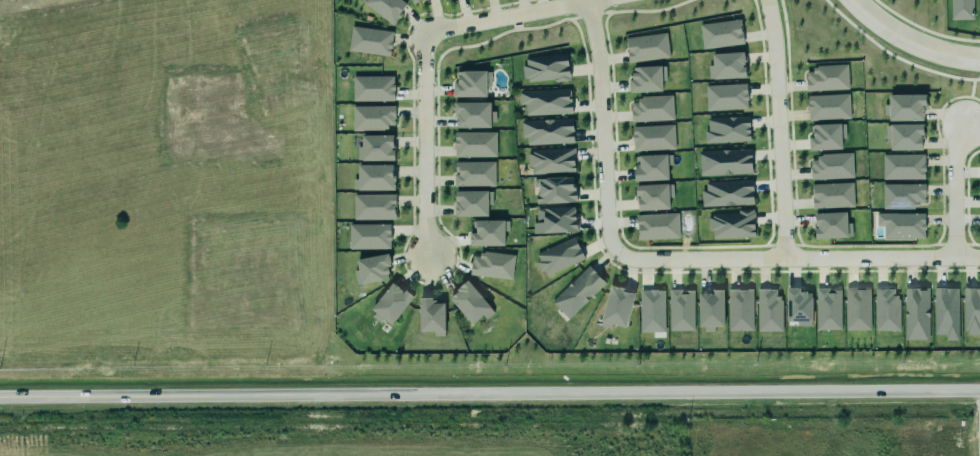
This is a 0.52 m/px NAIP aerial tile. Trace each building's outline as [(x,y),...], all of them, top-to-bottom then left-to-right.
[(359,1),(392,24),(407,4),(402,0),(360,0),(359,1)] [(948,19),(948,0),(970,0),(971,19),(948,19)] [(699,24),(702,49),(743,45),(740,20),(699,24)] [(348,52),(390,55),(392,31),(351,27),(348,52)] [(622,37),(663,32),(666,56),(626,62),(622,37)] [(708,79),(745,78),(744,52),(711,54),(712,65),(707,65),(708,79)] [(525,83),(569,79),(567,54),(523,57),(525,83)] [(803,72),(804,90),(846,88),(844,63),(814,65),(814,67),(810,67),(810,71),(803,72)] [(627,92),(660,91),(659,80),(663,80),(663,65),(635,66),(635,67),(631,67),(631,72),(629,72),(629,79),(626,80),(626,82),(626,90),(627,89),(627,92)] [(451,96),(483,96),(483,71),(459,71),(453,71),(453,78),(455,78),(455,81),(454,81),(454,82),(455,82),(455,84),(451,84),(451,87),(450,87),(450,93),(451,93),(451,96)] [(350,76),(390,75),(390,82),(388,84),(392,84),(392,90),(391,90),(391,100),(350,100),(350,76)] [(703,85),(704,109),(744,107),(744,100),(745,100),(745,94),(744,93),(743,83),(703,85)] [(526,115),(572,114),(571,89),(519,91),(519,105),(525,105),(526,115)] [(805,95),(846,93),(847,118),(806,120),(805,110),(804,103),(805,103),(805,95)] [(886,95),(923,94),(923,105),(919,105),(919,106),(920,108),(920,120),(886,120),(886,114),(881,114),(881,104),(886,104),(886,95)] [(629,121),(671,119),(670,95),(639,96),(639,98),(635,98),(635,102),(628,102),(629,121)] [(451,102),(487,102),(487,111),(493,111),(493,121),(487,121),(487,127),(453,127),(454,116),(451,116),(451,102)] [(353,130),(395,129),(394,106),(352,106),(353,130)] [(703,142),(702,131),(705,130),(705,118),(746,116),(748,140),(703,142)] [(518,120),(519,137),(525,136),(525,143),(570,141),(569,118),(518,120)] [(806,138),(806,150),(839,149),(839,138),(843,138),(842,123),(838,124),(838,123),(810,124),(810,125),(808,125),(808,137),(806,138)] [(887,123),(920,123),(920,134),(917,134),(917,136),(919,136),(919,150),(887,150),(887,138),(883,138),(883,125),(887,125),(887,123)] [(675,150),(674,125),(632,126),(633,151),(675,150)] [(452,131),(494,131),(494,156),(452,156),(452,146),(451,146),(451,139),(452,139),(452,131)] [(359,135),(390,135),(390,148),(388,148),(388,150),(392,150),(392,160),(359,161),(359,159),(354,159),(354,146),(359,146),(359,135)] [(530,151),(531,153),(525,153),(526,166),(530,166),(530,174),(541,173),(543,172),(572,170),(572,165),(571,165),(570,152),(571,152),(571,148),(530,151)] [(696,151),(698,175),(750,172),(748,148),(696,151)] [(849,152),(850,177),(809,179),(808,160),(814,160),(814,156),(819,156),(819,154),(849,152)] [(880,154),(921,153),(921,163),(922,163),(923,170),(921,170),(921,178),(880,178),(880,154)] [(633,156),(669,154),(670,165),(665,165),(666,179),(631,181),(631,169),(634,168),(633,156)] [(452,161),(452,171),(456,171),(456,174),(451,174),(451,186),(493,186),(492,160),(452,161)] [(355,190),(392,189),(392,181),(392,175),(390,175),(390,169),(390,164),(355,164),(356,179),(350,179),(351,189),(355,189),(355,190)] [(530,178),(530,186),(535,186),(536,193),(533,193),(534,203),(573,201),(572,183),(569,184),(569,177),(563,177),(563,176),(544,177),(543,178),(537,179),(537,178),(530,178)] [(702,182),(703,207),(753,205),(752,180),(702,182)] [(808,183),(850,182),(851,206),(810,208),(810,198),(811,198),(811,194),(809,194),(808,183)] [(923,182),(922,202),(915,202),(915,206),(911,206),(911,208),(880,208),(880,182),(923,182)] [(636,210),(666,209),(666,197),(670,197),(670,183),(632,185),(632,199),(635,199),(636,210)] [(488,217),(488,205),(492,205),(492,191),(454,191),(454,216),(488,217)] [(351,194),(351,219),(393,218),(392,209),(391,209),(391,205),(392,205),(392,204),(388,204),(389,203),(392,203),(392,194),(351,194)] [(576,207),(535,209),(536,223),(532,223),(533,234),(577,232),(576,207)] [(705,217),(709,217),(709,213),(735,212),(735,210),(750,208),(751,211),(752,211),(752,236),(710,238),(710,230),(705,230),(705,217)] [(812,213),(843,211),(844,222),(850,222),(850,237),(813,239),(812,228),(814,228),(814,226),(812,226),(812,213)] [(637,240),(679,239),(678,213),(636,215),(637,240)] [(881,213),(922,213),(922,222),(923,222),(923,228),(921,228),(921,237),(881,237),(881,213)] [(470,220),(470,228),(467,228),(467,246),(501,245),(501,231),(506,231),(506,220),(501,220),(470,220)] [(346,223),(387,224),(387,234),(388,234),(388,240),(387,240),(387,248),(347,248),(346,223)] [(584,261),(576,238),(535,252),(542,275),(584,261)] [(469,255),(476,255),(477,252),(481,252),(481,251),(512,254),(509,279),(467,274),(469,255)] [(386,253),(386,256),(387,256),(388,263),(387,263),(388,266),(385,266),(386,273),(384,273),(385,278),(354,284),(351,270),(355,269),(353,260),(386,253)] [(585,265),(549,300),(555,307),(553,310),(562,321),(565,318),(566,318),(603,282),(599,279),(592,272),(586,265),(585,265)] [(491,312),(469,281),(449,295),(471,326),(491,312)] [(389,282),(401,291),(403,289),(411,296),(388,325),(381,319),(378,322),(370,316),(373,312),(368,309),(389,282)] [(608,285),(616,287),(622,288),(621,291),(631,294),(623,327),(608,324),(607,328),(597,325),(608,285)] [(931,287),(955,287),(955,339),(943,339),(943,333),(931,333),(931,287)] [(960,287),(979,287),(979,330),(977,330),(977,334),(964,334),(964,329),(961,329),(960,287)] [(813,288),(826,288),(826,293),(827,293),(827,289),(838,289),(838,329),(814,329),(813,288)] [(842,288),(854,288),(854,289),(860,289),(860,288),(867,288),(867,329),(843,329),(842,288)] [(872,288),(891,288),(892,295),(895,295),(895,298),(897,298),(897,330),(872,330),(872,288)] [(929,288),(904,288),(904,340),(928,340),(929,288)] [(637,290),(654,289),(654,290),(662,290),(662,332),(637,332),(637,290)] [(666,289),(679,289),(679,290),(691,290),(691,330),(667,330),(666,289)] [(727,290),(728,331),(753,330),(752,289),(727,290)] [(782,332),(782,297),(776,297),(776,289),(757,289),(756,331),(782,332)] [(695,293),(700,293),(700,292),(703,292),(708,292),(708,294),(710,294),(710,290),(721,290),(721,326),(711,326),(711,331),(702,331),(702,327),(696,327),(695,293)] [(812,325),(811,290),(786,290),(786,326),(812,325)] [(419,332),(433,332),(433,336),(444,336),(444,303),(434,303),(434,298),(419,298),(419,332)]
